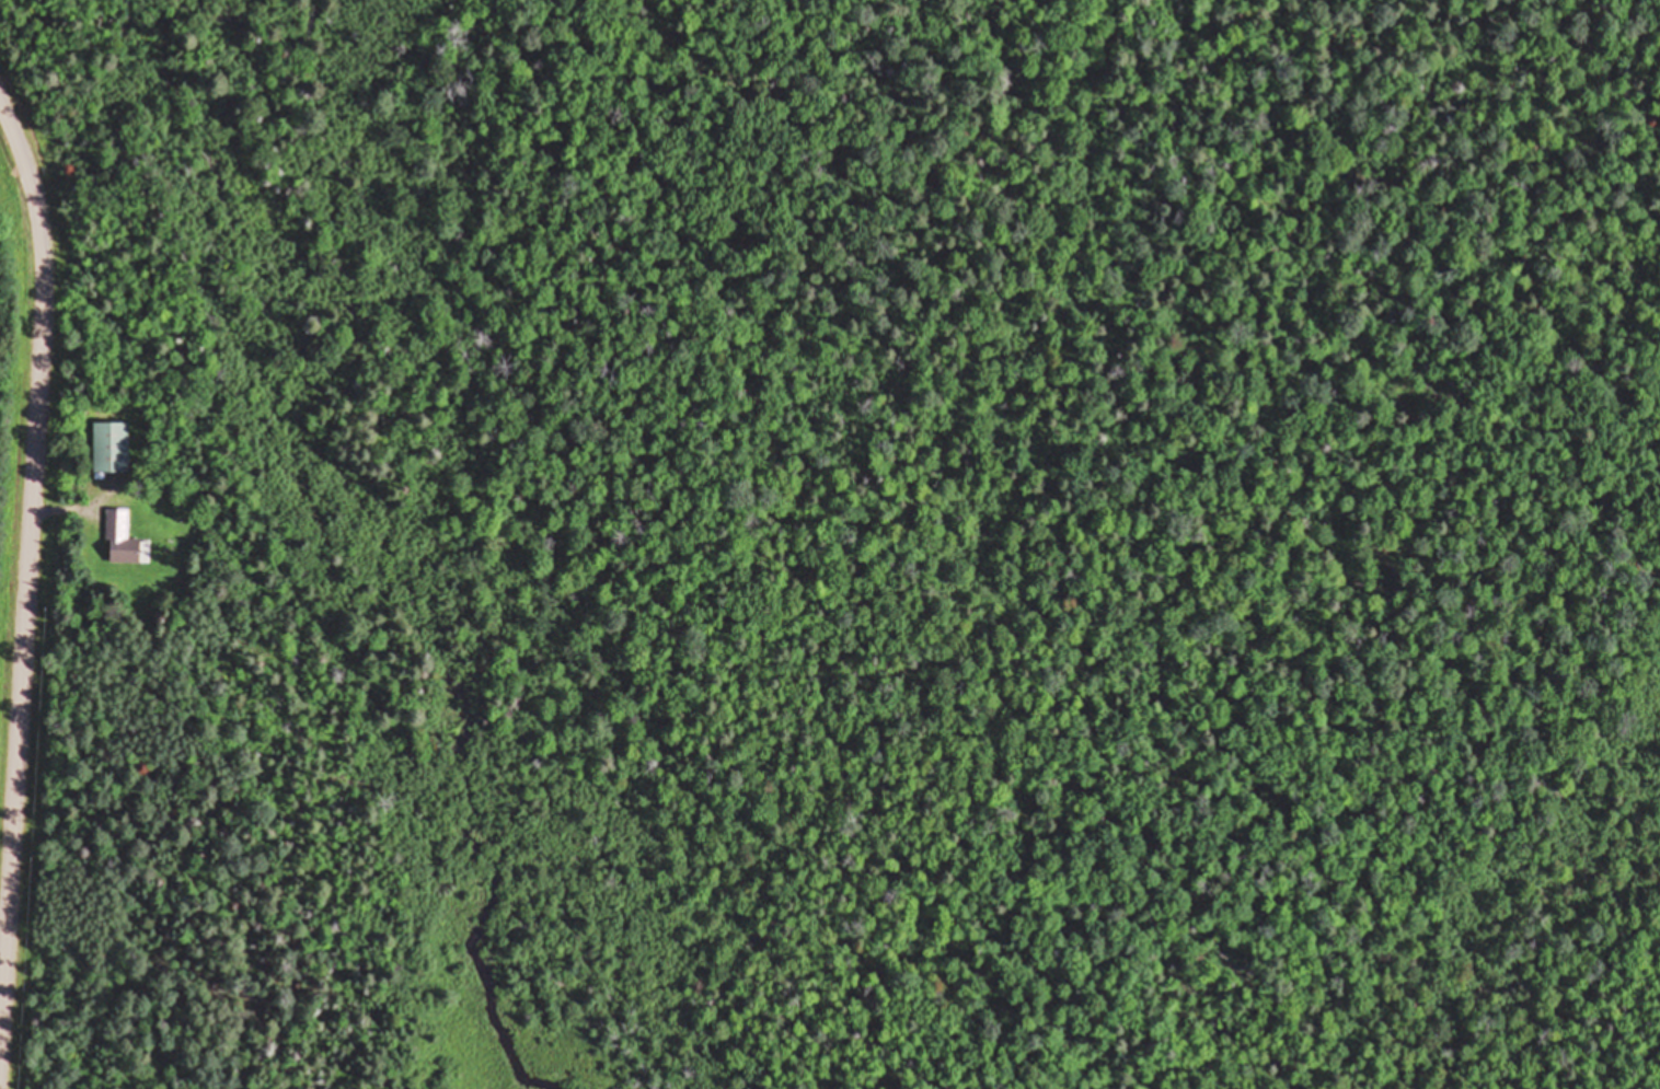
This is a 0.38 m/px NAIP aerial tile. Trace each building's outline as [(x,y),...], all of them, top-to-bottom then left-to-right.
[(93,421),(93,472),(129,472),(129,421),(93,421)] [(140,562),(140,538),(127,538),(128,508),(107,508),(107,562),(140,562)]
